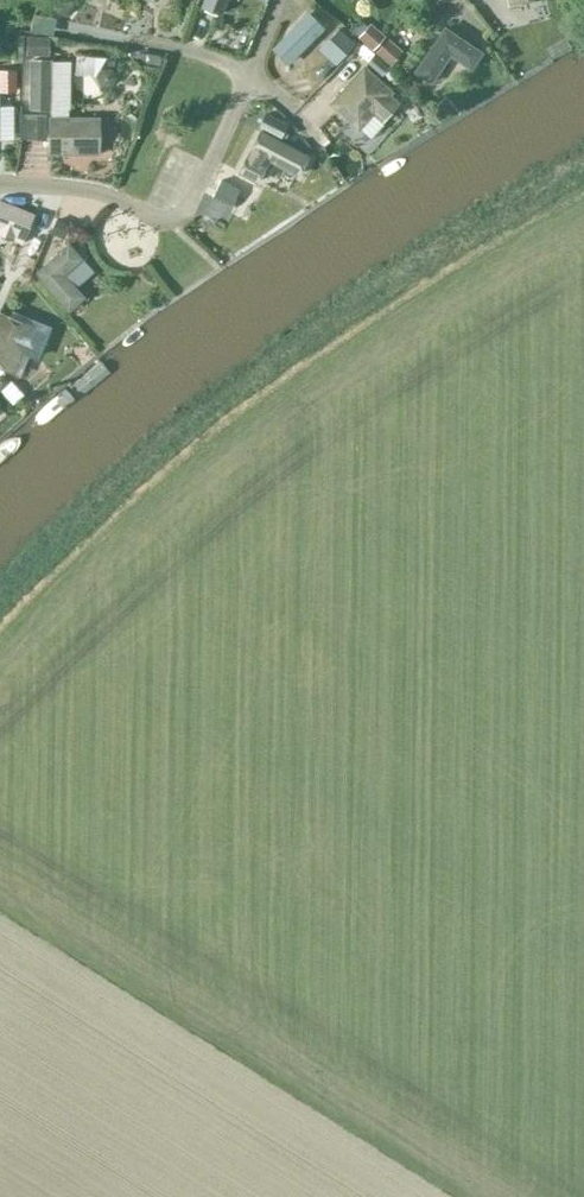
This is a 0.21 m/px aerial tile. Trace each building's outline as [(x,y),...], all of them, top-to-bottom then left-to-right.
[(202,5),(221,12),(225,0),(204,0),(202,5)] [(308,13),(274,48),(288,61),(321,27),(308,13)] [(444,27),(414,71),(432,83),(449,56),(469,69),(480,52),(444,27)] [(364,68),(330,102),(355,127),(388,92),(364,68)] [(49,117),(49,153),(97,154),(97,117),(49,117)] [(260,131),(239,171),(256,180),(268,158),(297,174),(307,156),(260,131)] [(24,236),(33,215),(0,202),(0,226),(24,236)] [(36,272),(68,309),(82,296),(62,273),(80,258),(68,244),(36,272)] [(0,313),(0,365),(13,370),(32,326),(0,313)]
